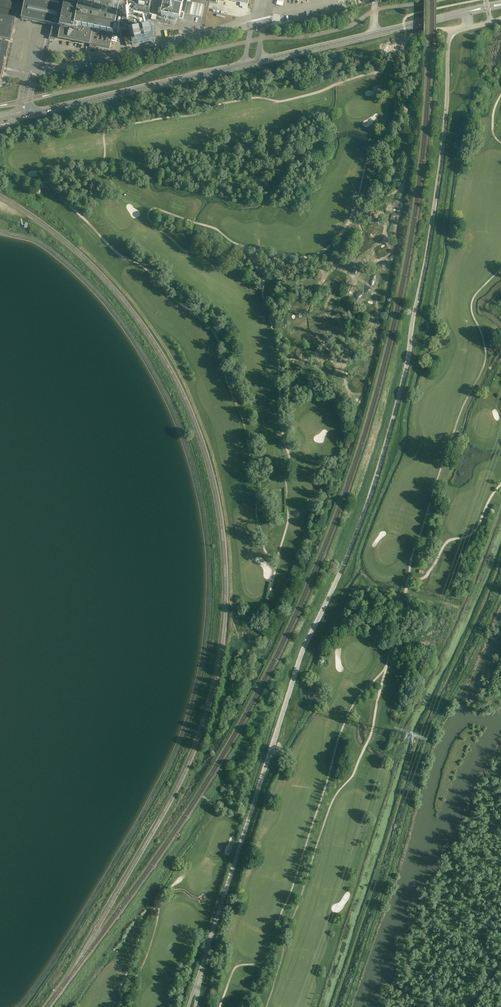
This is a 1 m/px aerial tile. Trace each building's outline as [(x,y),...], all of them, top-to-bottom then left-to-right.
[(11,40),(19,0),(0,0),(0,38),(11,40)] [(81,0),(25,0),(21,19),(54,26),(60,28),(75,31),(76,27),(81,0)] [(76,27),(113,34),(114,34),(114,33),(121,3),(119,2),(120,0),(81,0),(76,27)] [(152,0),(131,0),(129,8),(135,10),(135,11),(149,14),(152,0)] [(184,14),(181,13),(183,0),(164,0),(161,16),(183,20),(184,14)] [(184,14),(201,18),(204,6),(186,2),(184,14)] [(73,41),(75,31),(60,28),(54,26),(51,37),(50,36),(50,39),(55,40),(55,38),(73,41)] [(110,49),(113,34),(76,27),(75,31),(73,41),(90,45),(90,47),(95,48),(95,46),(110,49)] [(149,35),(134,39),(135,44),(150,41),(149,35)] [(0,78),(1,76),(1,75),(1,74),(4,59),(4,56),(6,56),(9,42),(1,40),(0,46),(0,78)]
